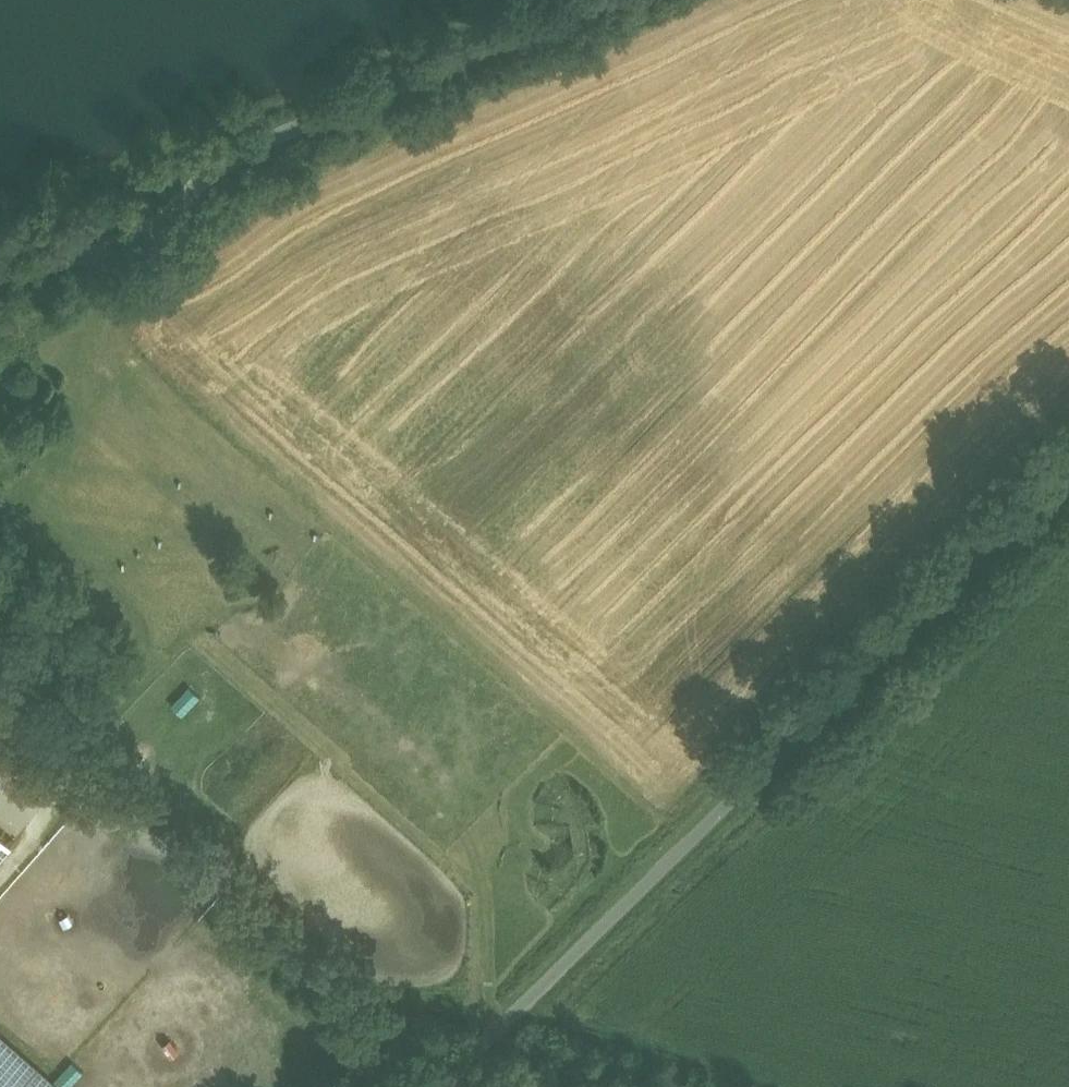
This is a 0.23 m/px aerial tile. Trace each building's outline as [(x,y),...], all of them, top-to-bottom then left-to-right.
[(9,847),(0,839),(0,857),(9,847)] [(232,868),(222,860),(214,869),(224,877),(232,868)] [(0,1039),(0,1086),(54,1086),(0,1039)]
